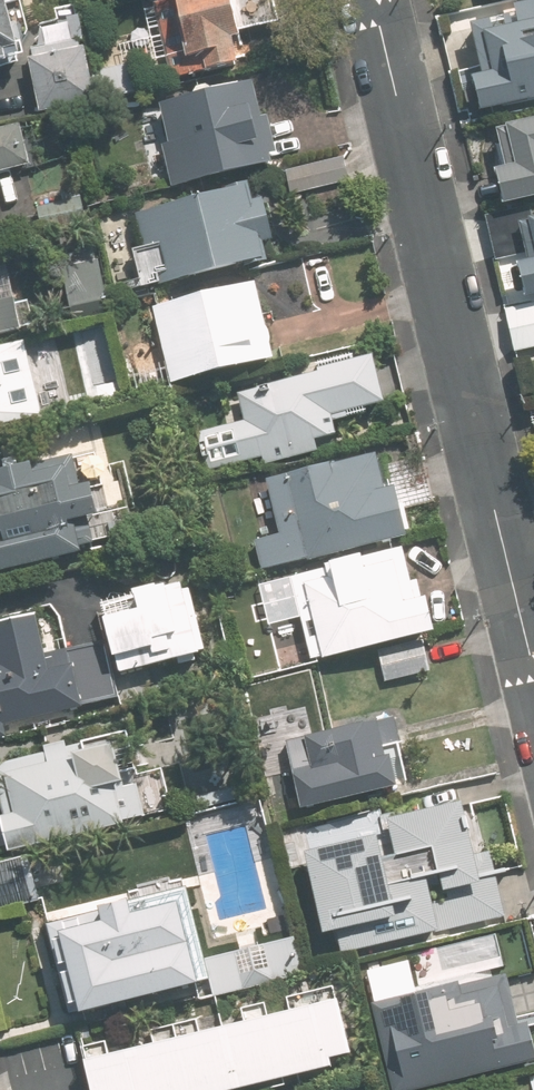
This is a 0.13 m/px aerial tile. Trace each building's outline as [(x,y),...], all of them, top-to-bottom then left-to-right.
[(37,50),(25,0),(0,0),(0,60),(37,50)] [(176,74),(252,56),(246,33),(254,31),(247,0),(158,0),(176,74)] [(533,98),(533,0),(524,0),(521,1),(524,11),(479,21),(491,70),(484,72),(492,108),(533,98)] [(38,50),(46,109),(102,100),(94,42),(38,50)] [(165,142),(176,185),(290,158),(270,75),(165,100),(175,140),(165,142)] [(512,201),(533,195),(533,115),(505,122),(515,163),(504,165),(512,201)] [(0,126),(0,172),(38,164),(29,120),(0,126)] [(345,155),(287,168),(294,194),(351,180),(345,155)] [(11,228),(0,181),(0,230),(11,228)] [(259,182),(141,210),(159,284),(277,256),(274,244),(286,241),(275,194),(263,197),(259,182)] [(90,194),(40,205),(46,232),(96,220),(90,194)] [(533,291),(533,256),(526,258),(533,291)] [(117,310),(105,258),(66,266),(78,319),(117,310)] [(158,304),(176,380),(286,354),(267,278),(158,304)] [(509,308),(519,350),(533,346),(533,302),(509,308)] [(34,338),(0,345),(0,426),(51,415),(34,338)] [(395,399),(384,350),(324,365),(326,370),(244,389),(250,417),(200,429),(210,469),(264,456),(265,462),(327,448),(324,436),(346,430),(341,412),(395,399)] [(259,538),(266,567),(420,530),(408,483),(396,486),(387,450),(272,478),(285,532),(259,538)] [(118,542),(104,479),(88,482),(82,454),(0,472),(0,568),(118,542)] [(317,658),(445,628),(436,592),(424,595),(412,544),(296,572),(317,658)] [(209,650),(193,579),(109,598),(125,669),(209,650)] [(13,732),(11,723),(121,698),(108,638),(52,651),(42,610),(0,620),(0,643),(4,661),(0,662),(0,735),(13,732)] [(428,638),(380,649),(388,681),(435,669),(428,638)] [(291,739),(307,806),(410,782),(393,714),(291,739)] [(15,848),(133,822),(124,780),(135,777),(125,734),(0,762),(0,781),(15,848)] [(402,826),(316,846),(337,930),(344,928),(350,951),(510,912),(495,849),(487,851),(474,797),(399,815),(402,826)] [(34,855),(0,863),(0,908),(44,898),(34,855)] [(116,906),(53,920),(73,1009),(212,977),(216,994),(314,972),(306,935),(219,954),(202,881),(115,901),(116,906)] [(349,995),(95,1052),(103,1089),(231,1089),(343,1065),(341,1055),(362,1050),(349,995)] [(409,1089),(424,1089),(509,1070),(500,1033),(487,1036),(478,999),(380,1023),(390,1066),(403,1063),(409,1089)]
